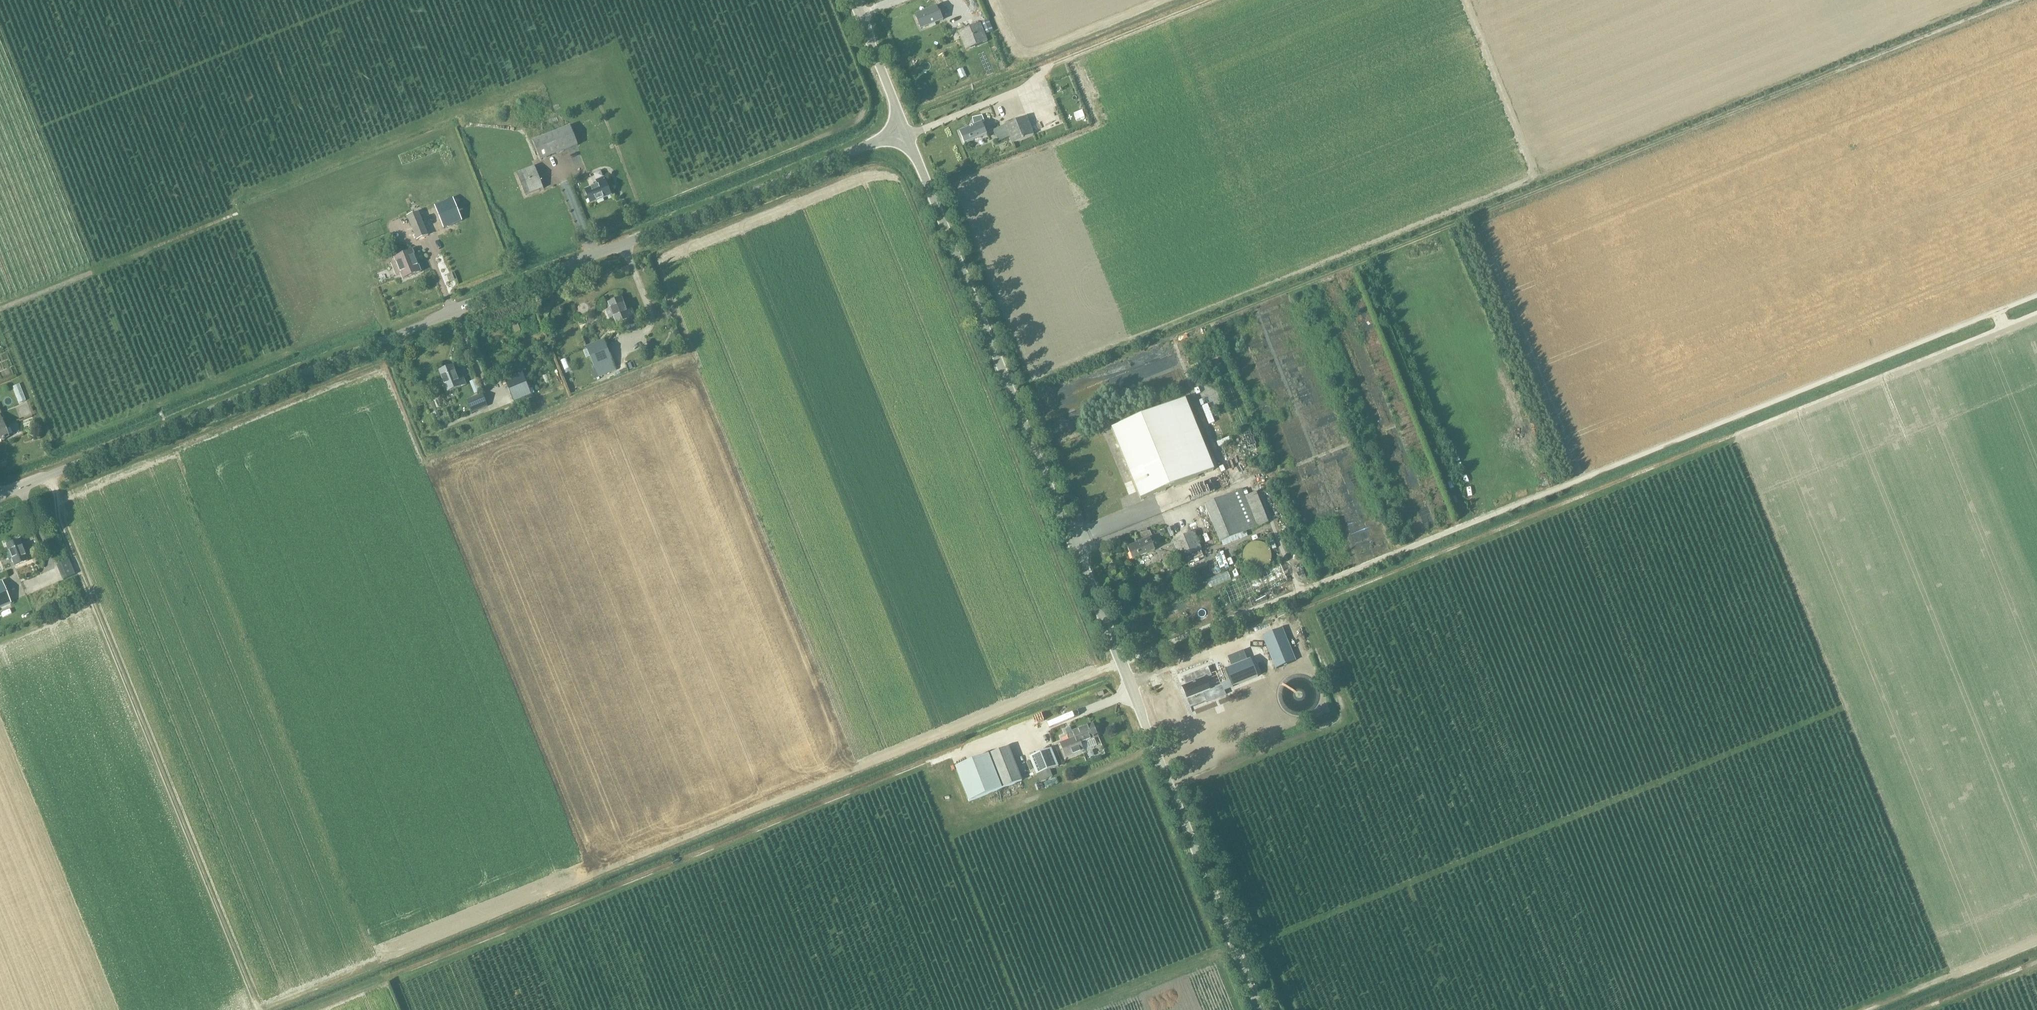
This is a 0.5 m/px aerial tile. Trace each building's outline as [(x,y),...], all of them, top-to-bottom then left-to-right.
[(919,7),(921,12),(935,6),(933,1),(919,7)] [(940,15),(946,12),(943,5),(937,7),(915,16),(920,29),(942,20),(940,15)] [(965,50),(987,41),(980,24),(958,32),(965,50)] [(1054,106),(1048,109),(1051,117),(1058,115),(1054,106)] [(964,144),(987,135),(982,123),(984,122),(982,116),(972,118),(974,126),(959,132),(964,144)] [(1005,125),(1009,137),(1012,143),(1033,134),(1026,116),(1005,125)] [(1009,137),(1005,125),(1004,125),(993,130),(998,142),(1009,137)] [(540,160),(577,145),(570,126),(533,141),(540,160)] [(525,195),(543,188),(534,166),(516,173),(525,195)] [(590,204),(611,195),(606,182),(604,177),(596,181),(598,185),(585,191),(590,204)] [(444,228),(461,221),(453,199),(435,206),(444,228)] [(428,235),(419,213),(408,217),(417,240),(428,235)] [(412,251),(394,258),(396,262),(391,264),(396,276),(400,274),(403,279),(421,272),(412,251)] [(613,316),(616,324),(621,322),(623,328),(637,323),(631,309),(626,310),(621,298),(608,303),(610,308),(605,310),(609,318),(613,316)] [(1205,328),(1199,329),(1202,339),(1207,338),(1205,328)] [(603,340),(586,347),(598,377),(616,370),(612,362),(603,340)] [(1196,349),(1199,359),(1206,357),(1202,347),(1196,349)] [(448,392),(465,384),(462,376),(457,378),(452,366),(439,371),(448,392)] [(1214,377),(1222,375),(1220,369),(1212,371),(1214,377)] [(513,401),(531,394),(522,372),(504,379),(513,401)] [(1201,375),(1203,381),(1211,379),(1210,373),(1201,375)] [(475,378),(469,380),(472,392),(478,390),(475,378)] [(467,401),(471,411),(486,405),(482,395),(467,401)] [(1140,500),(1214,470),(1185,399),(1112,429),(1140,500)] [(1208,425),(1214,422),(1205,402),(1199,405),(1208,425)] [(1,420),(0,417),(0,441),(8,437),(1,420)] [(1228,436),(1221,438),(1223,444),(1229,442),(1228,436)] [(1241,490),(1204,505),(1219,542),(1256,527),(1241,490)] [(1132,559),(1155,550),(1150,538),(1152,537),(1149,531),(1140,533),(1142,541),(1127,547),(1132,559)] [(1179,558),(1201,550),(1194,532),(1172,541),(1179,558)] [(14,566),(32,559),(28,551),(24,553),(19,540),(6,545),(14,566)] [(1229,556),(1224,558),(1221,551),(1208,557),(1215,572),(1232,563),(1229,556)] [(1229,601),(1286,582),(1280,565),(1223,584),(1229,601)] [(10,603),(1,582),(0,582),(0,607),(10,603)] [(1275,669),(1295,661),(1282,628),(1262,636),(1275,669)] [(1232,686),(1257,676),(1250,659),(1225,669),(1232,686)] [(1184,693),(1190,708),(1206,701),(1203,693),(1209,690),(1205,678),(1211,676),(1207,667),(1182,677),(1184,681),(1185,680),(1187,685),(1182,687),(1184,693)] [(1083,750),(1081,744),(1098,736),(1093,723),(1072,732),(1067,734),(1069,740),(1060,744),(1065,758),(1083,750)] [(1009,746),(956,766),(968,800),(1003,787),(1021,780),(1009,746)] [(1049,770),(1058,766),(1051,748),(1029,757),(1039,782),(1052,776),(1049,770)]
